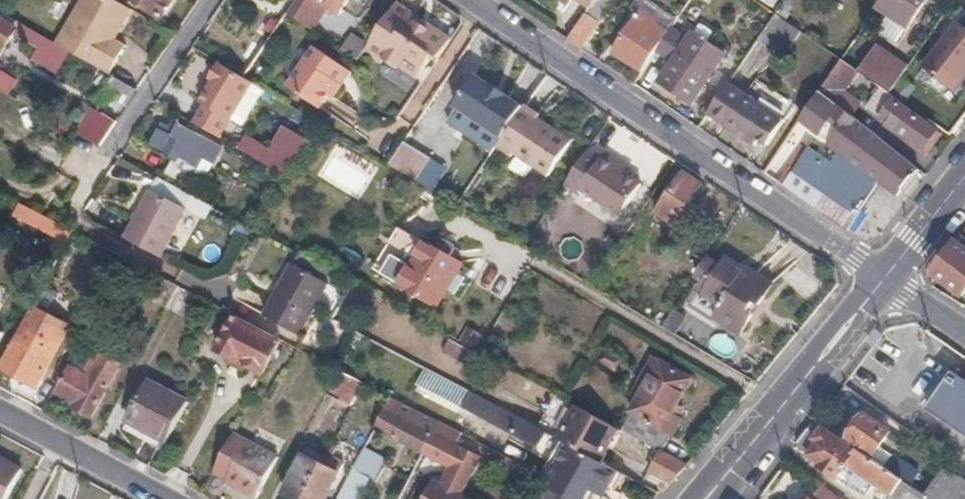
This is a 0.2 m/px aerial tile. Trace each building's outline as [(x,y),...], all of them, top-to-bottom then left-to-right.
[(58,44),(74,53),(111,74),(127,45),(116,38),(115,37),(118,31),(119,32),(133,9),(117,0),(83,0),(58,44)] [(163,19),(176,0),(135,0),(163,19)] [(313,31),(329,7),(341,15),(350,0),(297,0),(287,14),(313,31)] [(580,49),(612,0),(595,0),(590,7),(568,41),(580,49)] [(639,14),(642,10),(658,20),(656,24),(669,33),(672,28),(678,20),(649,0),(635,0),(630,8),(639,14)] [(877,7),(890,16),(906,27),(908,28),(928,0),(882,0),(877,7)] [(429,61),(436,65),(451,43),(424,25),(421,28),(416,25),(419,21),(395,5),(363,53),(377,63),(379,59),(395,70),(398,67),(416,80),(429,61)] [(775,14),(785,20),(790,12),(781,7),(775,14)] [(656,52),(669,33),(656,24),(655,24),(658,20),(642,10),(639,14),(612,53),(642,74),(656,52)] [(16,35),(39,49),(46,37),(21,23),(3,14),(0,18),(0,60),(16,35)] [(759,39),(785,57),(801,32),(785,20),(775,14),(759,39)] [(906,27),(890,16),(878,33),(894,44),(906,27)] [(924,65),(953,89),(964,74),(964,29),(958,23),(924,65)] [(659,83),(692,105),(725,55),(692,33),(688,39),(672,28),(669,33),(656,52),(672,63),(659,83)] [(46,37),(39,49),(33,57),(60,73),(74,53),(58,44),(46,37)] [(892,90),(908,67),(877,46),(861,69),(892,90)] [(338,84),(342,87),(352,74),(314,47),(287,86),(320,109),(329,98),(338,84)] [(844,92),(859,70),(842,59),(821,91),(839,106),(852,116),(860,105),(844,92)] [(220,63),(210,78),(214,81),(201,102),(206,105),(228,118),(251,81),(244,77),(220,63)] [(103,91),(128,106),(139,90),(113,75),(103,91)] [(454,110),(501,143),(523,111),(507,99),(503,104),(489,95),(492,90),(475,78),(454,110)] [(262,88),(251,81),(228,118),(240,125),(262,88)] [(728,86),(708,115),(756,146),(760,140),(768,145),(785,121),(729,83),(728,86)] [(333,100),(342,87),(338,84),(329,98),(333,100)] [(896,96),(891,92),(882,86),(868,107),(923,149),(936,131),(894,100),(896,96)] [(507,99),(492,90),(489,95),(503,104),(507,99)] [(831,117),(839,106),(821,91),(802,119),(820,132),(831,117)] [(206,105),(196,122),(218,135),(228,118),(206,105)] [(908,182),(918,169),(852,116),(839,106),(831,117),(845,127),(830,146),(840,153),(881,184),(897,196),(908,182)] [(540,118),(525,107),(523,111),(501,143),(497,149),(513,159),(515,155),(549,178),(572,144),(537,122),(540,118)] [(86,137),(102,146),(117,123),(102,113),(86,137)] [(177,163),(180,158),(196,167),(202,157),(197,154),(206,139),(180,124),(173,137),(159,129),(148,147),(177,163)] [(262,161),(285,174),(306,139),(281,124),(260,160),(262,161)] [(180,158),(177,163),(171,173),(188,182),(189,180),(200,187),(222,148),(206,139),(197,154),(202,157),(196,167),(180,158)] [(432,159),(405,141),(390,164),(417,180),(431,160),(432,159)] [(779,182),(848,229),(853,222),(855,219),(871,198),(881,184),(840,153),(832,163),(805,145),(779,182)] [(603,162),(589,153),(566,187),(580,196),(583,191),(603,162)] [(603,162),(583,191),(621,217),(642,186),(616,169),(618,166),(606,157),(603,162)] [(446,170),(431,160),(417,180),(433,189),(446,170)] [(673,166),(661,184),(672,191),(684,173),(673,166)] [(684,173),(672,191),(657,213),(674,225),(700,185),(684,173)] [(137,215),(174,236),(188,209),(151,190),(137,215)] [(74,231),(52,220),(43,215),(38,225),(69,241),(74,231)] [(125,238),(162,258),(174,236),(137,215),(125,238)] [(439,306),(464,264),(424,241),(411,265),(392,253),(381,272),(400,283),(439,306)] [(955,242),(930,274),(960,297),(964,291),(964,250),(955,242)] [(710,257),(696,278),(708,285),(703,293),(722,307),(716,317),(722,321),(752,274),(744,269),(726,257),(722,264),(710,257)] [(292,264),(278,290),(314,309),(329,284),(292,264)] [(752,274),(722,321),(742,334),(773,285),(756,275),(754,276),(752,274)] [(168,310),(180,287),(173,283),(164,279),(153,302),(168,310)] [(314,309),(278,290),(264,315),(300,335),(314,309)] [(683,297),(664,327),(676,335),(695,305),(683,297)] [(68,328),(31,309),(19,332),(0,368),(0,371),(36,390),(68,328)] [(263,374),(281,340),(235,316),(217,350),(263,374)] [(964,358),(928,333),(921,343),(934,352),(919,374),(941,390),(953,373),(964,358)] [(85,378),(69,370),(56,394),(71,403),(69,408),(89,418),(119,364),(99,353),(85,378)] [(633,411),(623,429),(663,451),(672,435),(673,435),(683,418),(680,416),(673,412),(677,405),(692,379),(660,361),(652,374),(646,371),(638,384),(645,388),(632,410),(633,411)] [(339,370),(326,393),(351,406),(363,383),(339,370)] [(964,435),(964,381),(953,373),(941,390),(928,409),(964,435)] [(185,403),(146,382),(138,397),(132,394),(127,404),(133,406),(124,423),(163,444),(185,403)] [(539,449),(547,433),(469,391),(460,407),(539,449)] [(439,422),(391,397),(375,427),(423,453),(439,422)] [(576,404),(557,438),(567,444),(599,460),(617,426),(576,404)] [(684,409),(677,405),(673,412),(680,416),(684,409)] [(864,414),(847,438),(874,457),(891,433),(864,414)] [(461,434),(439,422),(423,453),(450,467),(446,475),(467,487),(482,458),(456,444),(461,434)] [(817,423),(799,448),(821,465),(820,467),(836,479),(855,451),(821,428),(822,427),(817,423)] [(277,461),(231,437),(213,470),(221,474),(228,477),(240,483),(238,489),(256,498),(277,461)] [(569,498),(601,498),(617,470),(599,460),(567,444),(556,464),(551,461),(543,476),(544,477),(541,484),(565,497),(569,498)] [(855,451),(836,479),(865,498),(875,485),(892,497),(904,480),(886,469),(857,449),(855,451)] [(318,456),(306,450),(303,456),(315,462),(318,456)] [(652,471),(673,482),(687,464),(663,451),(652,471)] [(386,464),(362,452),(352,472),(369,479),(376,483),(386,464)] [(325,460),(318,456),(315,462),(303,456),(282,495),(289,498),(303,498),(307,493),(325,460)] [(893,458),(886,469),(904,480),(911,486),(918,476),(893,458)] [(0,459),(0,498),(6,498),(22,470),(0,459)] [(339,475),(329,470),(331,464),(325,460),(307,493),(303,498),(326,498),(339,475)] [(531,473),(508,461),(491,492),(504,498),(517,498),(531,473)] [(339,475),(342,469),(331,464),(329,470),(339,475)] [(946,468),(927,496),(932,498),(964,498),(964,482),(946,468)] [(369,479),(352,472),(343,487),(337,498),(358,498),(369,479)] [(616,498),(654,498),(659,492),(628,476),(616,498)] [(240,483),(228,477),(226,482),(238,489),(240,483)] [(892,497),(891,498),(932,498),(927,496),(911,486),(904,480),(892,497)] [(461,496),(463,491),(443,481),(441,485),(435,482),(426,498),(466,498),(461,496)] [(821,487),(812,498),(838,498),(821,487)]
